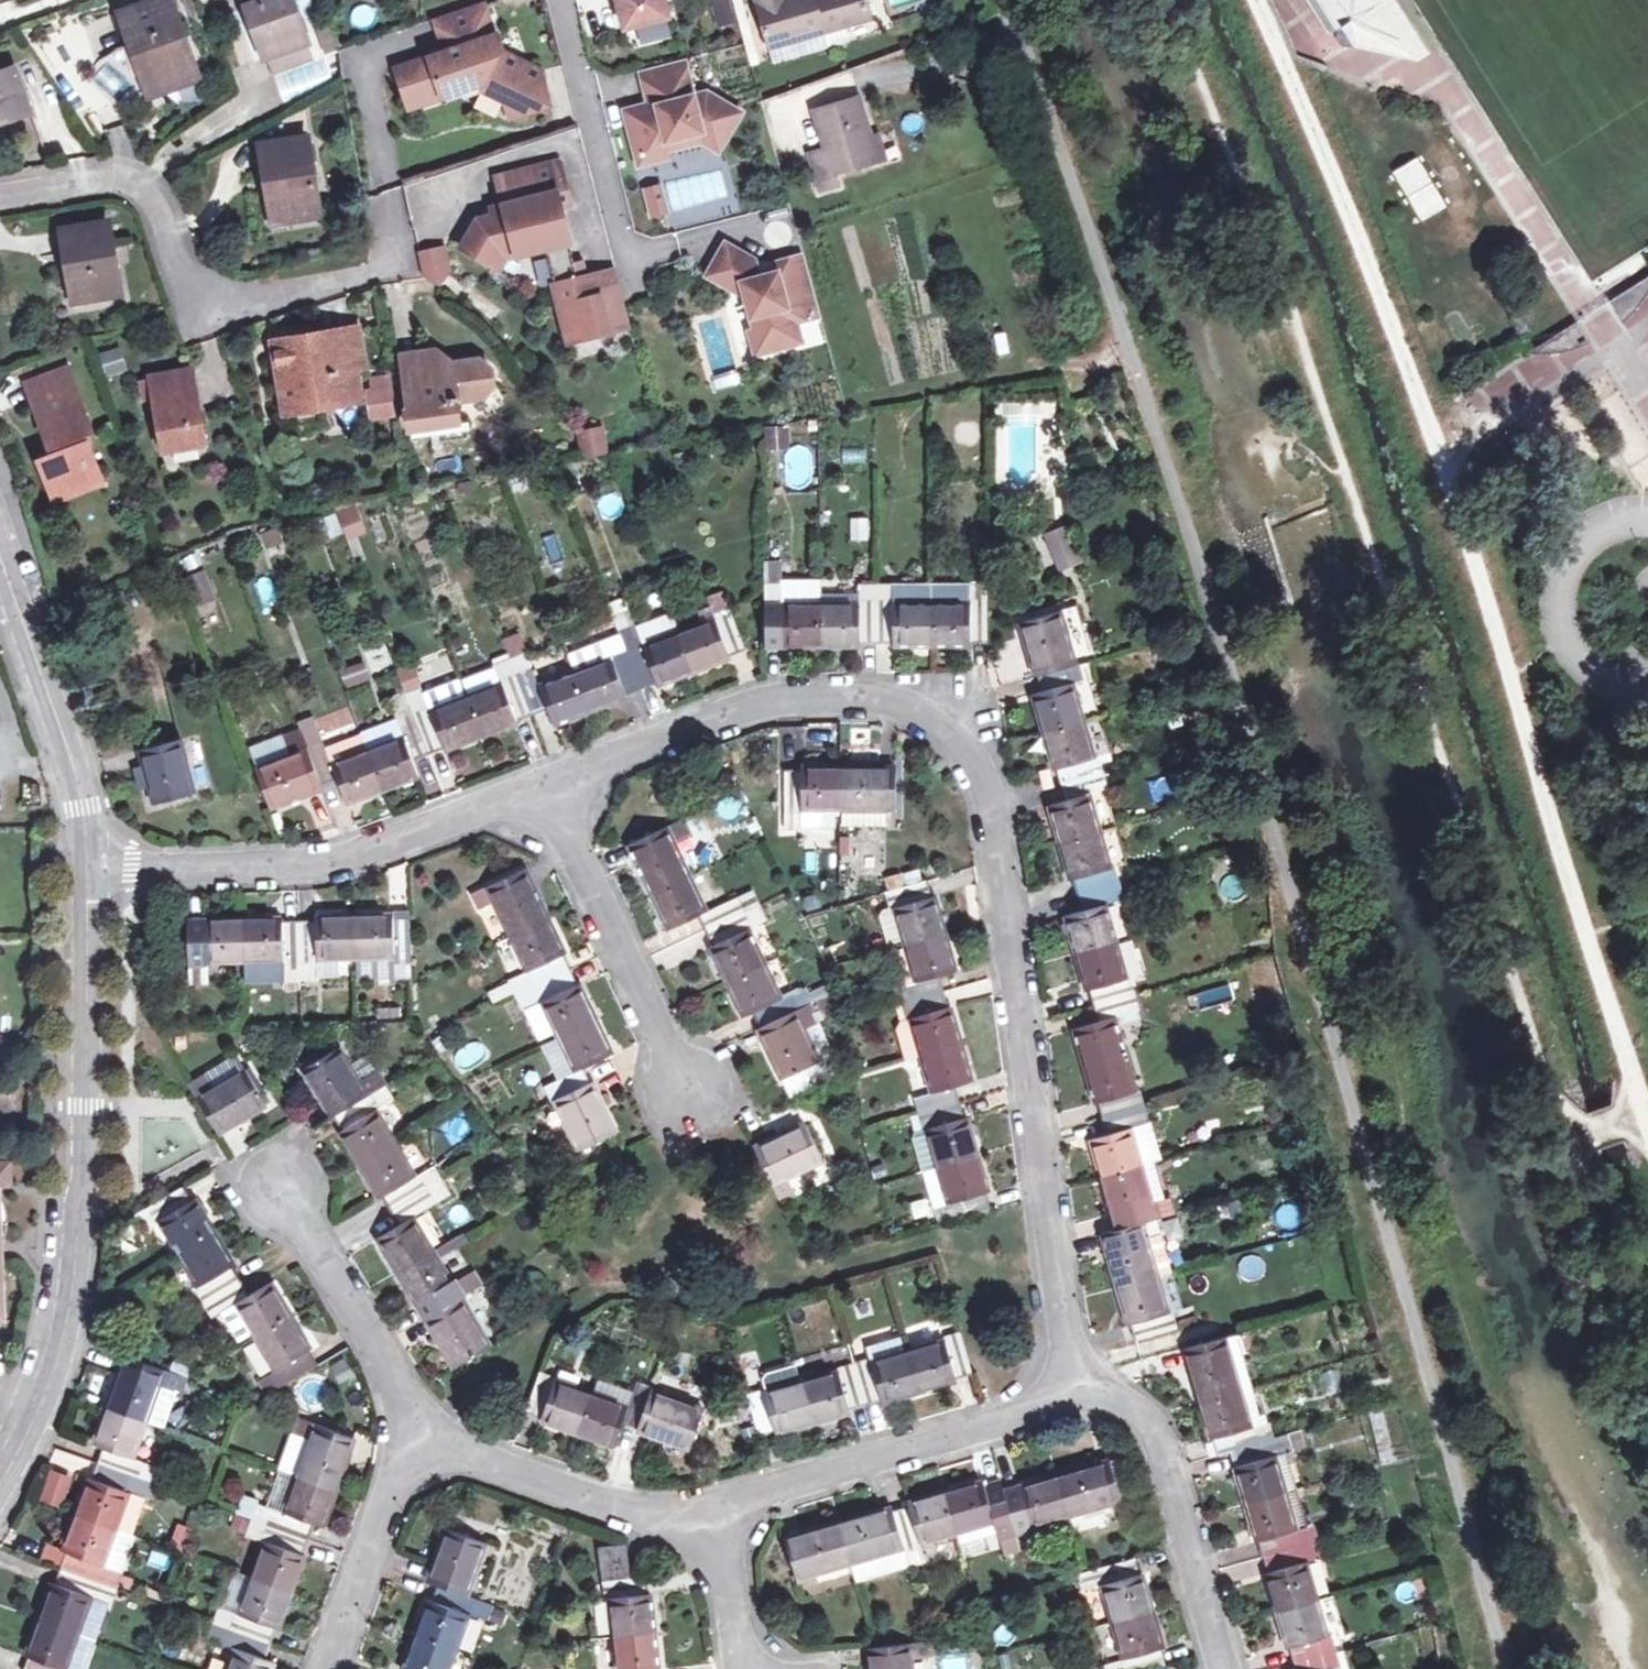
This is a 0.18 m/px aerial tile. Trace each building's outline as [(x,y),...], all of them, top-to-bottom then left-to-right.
[(130,37),(142,33),(162,90),(198,78),(172,0),(160,0),(122,13),(130,37)] [(272,74),(313,60),(292,0),(246,0),(272,74)] [(667,17),(663,0),(601,0),(609,31),(667,17)] [(712,1),(719,28),(735,24),(728,0),(713,0),(712,1)] [(770,51),(828,33),(871,20),(865,0),(755,0),(770,51)] [(1398,0),(1310,0),(1333,36),(1357,23),(1367,36),(1371,41),(1376,45),(1381,49),(1386,52),(1393,54),(1399,56),(1406,57),(1415,56),(1422,55),(1431,53),(1398,0)] [(445,51),(396,67),(410,109),(483,84),(502,93),(510,119),(550,105),(541,70),(502,50),(503,48),(498,33),(495,34),(484,1),(434,18),(445,51)] [(334,35),(332,20),(317,25),(322,40),(334,35)] [(150,94),(162,90),(142,33),(130,37),(150,94)] [(832,48),(828,33),(770,51),(774,65),(832,48)] [(109,102),(135,91),(119,52),(93,63),(109,102)] [(686,62),(648,72),(655,101),(649,103),(651,110),(627,116),(636,152),(703,134),(723,145),(741,113),(708,94),(695,98),(686,62)] [(13,113),(15,119),(32,112),(16,68),(0,73),(0,118),(13,113)] [(641,74),(649,103),(655,101),(648,72),(641,74)] [(199,87),(179,93),(183,109),(204,103),(199,87)] [(846,170),(861,166),(878,161),(870,137),(859,99),(813,113),(825,150),(810,155),(822,190),(836,186),(832,174),(846,170)] [(703,134),(636,152),(641,168),(671,160),(669,152),(702,143),(718,152),(723,145),(703,134)] [(880,134),(870,137),(878,161),(887,158),(880,134)] [(263,147),(273,211),(297,208),(298,216),(318,213),(307,140),(263,147)] [(560,162),(525,172),(533,199),(505,207),(507,215),(478,221),(462,248),(492,266),(501,252),(543,242),(545,250),(547,258),(548,258),(572,251),(561,207),(571,204),(567,190),(560,162)] [(863,174),(861,166),(846,170),(849,178),(863,174)] [(525,172),(498,179),(505,207),(533,199),(525,172)] [(661,189),(647,192),(654,218),(667,215),(661,189)] [(297,208),(273,211),(275,220),(298,216),(297,208)] [(64,230),(75,301),(120,293),(109,223),(64,230)] [(501,252),(492,266),(500,270),(507,259),(545,250),(543,242),(501,252)] [(443,243),(415,248),(421,283),(450,278),(443,243)] [(725,244),(707,276),(746,299),(755,331),(768,339),(771,350),(802,340),(796,323),(792,325),(788,308),(815,300),(803,256),(775,263),(777,272),(759,277),(754,260),(725,244)] [(572,251),(548,258),(554,286),(579,280),(575,264),(572,251)] [(585,261),(575,264),(579,280),(589,277),(585,261)] [(615,272),(595,276),(602,308),(623,303),(615,272)] [(554,286),(566,334),(585,329),(588,337),(629,327),(623,303),(602,308),(595,276),(589,277),(579,280),(554,286)] [(1612,305),(1626,327),(1635,320),(1643,313),(1647,304),(1647,282),(1612,305)] [(815,300),(788,308),(792,325),(796,323),(820,319),(815,300)] [(1592,350),(1579,328),(1541,353),(1544,362),(1547,361),(1557,361),(1565,361),(1575,357),(1592,350)] [(566,334),(569,342),(588,337),(585,329),(566,334)] [(279,350),(287,400),(314,395),(316,406),(360,399),(354,369),(362,368),(356,331),(293,340),(294,348),(279,350)] [(755,331),(747,333),(754,356),(771,350),(768,339),(755,331)] [(294,348),(293,340),(278,342),(279,350),(294,348)] [(97,352),(103,373),(124,367),(117,346),(97,352)] [(401,360),(403,374),(430,371),(429,364),(441,362),(448,353),(401,360)] [(429,364),(430,371),(465,366),(448,353),(441,362),(429,364)] [(1541,362),(1544,362),(1541,353),(1531,359),(1541,362)] [(496,398),(507,386),(504,370),(495,362),(465,366),(430,371),(403,374),(408,411),(406,411),(409,432),(411,432),(413,443),(459,436),(457,426),(460,426),(456,403),(496,398)] [(509,385),(512,377),(504,370),(507,386),(509,385)] [(56,503),(78,495),(83,477),(98,472),(87,446),(83,435),(93,431),(69,372),(31,386),(36,400),(33,402),(51,448),(54,447),(58,459),(49,461),(42,464),(56,503)] [(153,378),(164,450),(204,443),(192,372),(153,378)] [(317,411),(316,406),(314,395),(287,400),(290,415),(317,411)] [(600,423),(572,429),(579,457),(606,451),(600,423)] [(761,428),(763,448),(785,447),(783,426),(761,428)] [(46,451),(49,461),(58,459),(54,447),(51,448),(46,451)] [(611,477),(603,456),(572,462),(577,477),(572,479),(579,491),(594,487),(593,484),(611,477)] [(83,477),(78,495),(103,485),(98,472),(83,477)] [(511,480),(515,491),(528,486),(524,475),(511,480)] [(354,503),(334,509),(343,538),(363,532),(354,503)] [(848,516),(848,539),(868,539),(868,516),(848,516)] [(261,534),(267,548),(284,541),(279,527),(261,534)] [(1052,537),(1064,567),(1080,560),(1069,531),(1052,537)] [(195,599),(213,591),(205,571),(187,579),(195,599)] [(781,646),(820,646),(820,604),(820,581),(782,581),(782,585),(764,585),(764,642),(781,642),(781,646)] [(859,646),(859,642),(876,641),(875,585),(858,585),(859,603),(820,604),(820,646),(859,646)] [(930,645),(930,604),(929,585),(891,585),(875,585),(876,641),(893,641),(893,645),(930,645)] [(970,645),(970,641),(985,641),(985,585),(929,585),(930,604),(930,645),(970,645)] [(216,599),(213,591),(195,599),(198,606),(216,599)] [(707,599),(714,620),(676,634),(690,673),(729,659),(727,655),(744,649),(723,593),(707,599)] [(1022,622),(1037,676),(1076,665),(1091,661),(1077,607),(1022,622)] [(615,621),(619,633),(634,627),(629,616),(615,621)] [(690,673),(676,634),(644,645),(637,626),(634,627),(619,633),(639,688),(657,681),(658,685),(690,673)] [(501,636),(506,653),(524,648),(519,631),(501,636)] [(639,688),(619,633),(603,639),(604,642),(569,654),(575,672),(572,673),(586,711),(625,697),(624,693),(639,688)] [(995,642),(1001,681),(1024,677),(1017,639),(995,642)] [(366,653),(375,671),(391,663),(381,645),(366,653)] [(510,661),(529,713),(547,706),(553,724),(586,711),(572,673),(539,685),(527,654),(510,661)] [(464,698),(479,739),(516,726),(514,719),(529,713),(510,661),(494,667),(495,668),(501,684),(470,696),(464,698)] [(1044,731),(1084,720),(1096,716),(1086,681),(1096,678),(1091,661),(1076,665),(1037,676),(1035,677),(1039,694),(1034,695),(1044,731)] [(342,673),(347,688),(368,681),(362,666),(342,673)] [(495,668),(464,680),(470,696),(501,684),(495,668)] [(403,686),(407,695),(422,690),(418,680),(403,686)] [(407,695),(404,696),(425,752),(443,745),(445,751),(479,739),(464,698),(448,704),(441,687),(423,694),(422,690),(407,695)] [(390,701),(397,720),(360,734),(367,752),(381,791),(418,776),(411,757),(425,752),(404,696),(390,701)] [(320,786),(338,779),(347,803),(381,791),(367,752),(360,734),(339,742),(346,760),(332,765),(325,747),(315,719),(297,726),(301,735),(306,750),(320,786)] [(321,790),(320,786),(306,750),(301,735),(251,754),(256,768),(253,770),(268,810),(321,790)] [(180,741),(142,750),(155,804),(194,794),(180,741)] [(346,760),(339,742),(325,747),(332,765),(346,760)] [(841,823),(841,810),(841,765),(802,765),(802,770),(785,770),(786,829),(802,829),(802,826),(841,826),(841,823)] [(894,765),(841,765),(841,810),(841,823),(887,823),(886,810),(895,810),(894,765)] [(1102,771),(1064,782),(1069,800),(1051,805),(1061,842),(1100,831),(1115,827),(1105,790),(1108,789),(1102,771)] [(628,844),(652,896),(691,878),(675,844),(690,836),(682,819),(628,844)] [(1126,865),(1115,827),(1100,831),(1061,842),(1072,880),(1076,879),(1080,894),(1119,883),(1114,868),(1126,865)] [(859,864),(857,834),(836,835),(838,865),(859,864)] [(495,903),(511,938),(548,920),(525,870),(471,895),(478,911),(495,903)] [(707,912),(691,878),(652,896),(669,930),(700,915),(708,930),(757,907),(749,892),(707,912)] [(905,941),(905,944),(944,932),(934,898),(931,899),(925,882),(887,893),(892,910),(896,909),(905,941)] [(1080,894),(1085,911),(1067,916),(1078,953),(1117,942),(1130,938),(1120,902),(1124,900),(1119,883),(1080,894)] [(764,964),(747,929),(764,921),(757,907),(708,930),(714,945),(711,947),(727,982),(764,964)] [(905,941),(896,909),(892,910),(885,912),(882,918),(889,945),(905,941)] [(392,916),(353,917),(354,960),(392,959),(392,963),(410,962),(409,919),(392,920),(392,916)] [(298,923),(299,982),(317,982),(316,961),(354,960),(353,917),(315,918),(315,923),(298,923)] [(244,920),(245,962),(281,962),(282,990),(292,990),(291,982),(299,982),(298,923),(281,923),(280,919),(244,920)] [(207,984),(206,963),(245,962),(244,920),(205,921),(205,925),(188,925),(190,985),(207,984)] [(511,938),(528,973),(511,981),(517,994),(568,970),(561,957),(565,956),(548,920),(511,938)] [(905,944),(916,983),(898,988),(903,1005),(942,994),(937,977),(955,971),(944,932),(905,944)] [(1131,979),(1128,980),(1117,942),(1078,953),(1088,991),(1091,990),(1096,1006),(1136,995),(1131,979)] [(780,999),(764,964),(727,982),(744,1016),(746,1015),(754,1031),(759,1028),(811,1004),(815,1002),(807,986),(780,999)] [(542,1001),(558,1037),(596,1019),(579,984),(576,986),(568,970),(517,994),(523,1010),(542,1001)] [(911,1018),(922,1054),(961,1043),(951,1006),(946,1008),(942,994),(903,1005),(907,1019),(911,1018)] [(1085,1064),(1125,1053),(1115,1019),(1141,1012),(1136,995),(1096,1006),(1101,1022),(1075,1029),(1085,1064)] [(811,1004),(759,1028),(783,1079),(792,1099),(816,1087),(806,1068),(819,1062),(802,1026),(818,1019),(811,1004)] [(168,1021),(179,1021),(178,1009),(168,1009),(168,1021)] [(553,1100),(556,1099),(588,1084),(581,1069),(613,1055),(596,1019),(558,1037),(575,1073),(546,1086),(553,1100)] [(901,1059),(914,1057),(906,1019),(894,1021),(901,1059)] [(922,1054),(933,1093),(915,1098),(920,1113),(957,1102),(953,1088),(973,1082),(961,1043),(922,1054)] [(331,1117),(333,1116),(365,1096),(383,1086),(374,1071),(356,1081),(338,1048),(302,1069),(331,1117)] [(1141,1091),(1136,1092),(1125,1053),(1085,1064),(1096,1104),(1101,1102),(1106,1116),(1144,1105),(1141,1091)] [(187,1083),(195,1097),(217,1134),(266,1106),(244,1070),(242,1071),(234,1058),(202,1076),(201,1075),(187,1083)] [(915,1058),(905,1061),(916,1091),(926,1088),(915,1058)] [(588,1084),(556,1099),(580,1150),(616,1133),(592,1082),(588,1084)] [(365,1096),(333,1116),(341,1130),(339,1131),(359,1164),(394,1143),(375,1110),(391,1101),(383,1086),(365,1096)] [(967,1117),(962,1118),(957,1102),(920,1113),(925,1129),(928,1128),(939,1165),(977,1154),(967,1117)] [(1150,1123),(1144,1105),(1106,1116),(1111,1133),(1091,1139),(1102,1176),(1141,1165),(1152,1162),(1155,1161),(1145,1124),(1150,1123)] [(821,1160),(810,1136),(821,1131),(815,1119),(754,1147),(780,1199),(794,1192),(787,1176),(821,1160)] [(912,1140),(916,1166),(928,1164),(925,1138),(912,1140)] [(394,1143),(359,1164),(378,1198),(382,1196),(390,1210),(441,1180),(433,1167),(414,1178),(394,1143)] [(989,1192),(977,1154),(939,1165),(940,1170),(926,1174),(936,1206),(946,1203),(951,1220),(988,1209),(984,1193),(989,1192)] [(1160,1216),(1156,1202),(1164,1200),(1152,1162),(1141,1165),(1102,1176),(1113,1214),(1117,1213),(1121,1227),(1160,1216)] [(0,1166),(0,1189),(8,1188),(7,1166),(0,1166)] [(390,1210),(399,1227),(378,1239),(397,1271),(432,1250),(414,1218),(450,1196),(441,1180),(390,1210)] [(179,1254),(214,1233),(194,1199),(190,1202),(181,1187),(135,1214),(145,1228),(159,1220),(179,1254)] [(1121,1227),(1126,1245),(1107,1251),(1118,1287),(1158,1276),(1173,1272),(1163,1235),(1166,1234),(1160,1216),(1121,1227)] [(234,1266),(214,1233),(179,1254),(199,1287),(197,1289),(206,1304),(240,1284),(230,1268),(234,1266)] [(472,1274),(452,1285),(432,1250),(397,1271),(417,1305),(419,1304),(428,1318),(462,1298),(480,1287),(472,1274)] [(1158,1276),(1118,1287),(1128,1325),(1133,1324),(1137,1339),(1178,1328),(1173,1313),(1169,1314),(1158,1276)] [(235,1303),(257,1339),(294,1317),(272,1281),(247,1296),(240,1284),(206,1304),(213,1316),(235,1303)] [(462,1298),(428,1318),(425,1319),(454,1367),(490,1346),(462,1298)] [(257,1339),(275,1370),(259,1380),(267,1395),(317,1366),(308,1351),(313,1348),(294,1317),(257,1339)] [(943,1337),(945,1342),(907,1353),(918,1393),(957,1382),(955,1377),(971,1373),(959,1332),(943,1337)] [(869,1359),(852,1364),(863,1404),(881,1399),(882,1404),(918,1393),(907,1353),(901,1335),(866,1345),(869,1359)] [(1201,1401),(1241,1389),(1225,1336),(1186,1347),(1201,1401)] [(131,1358),(125,1373),(120,1371),(107,1408),(145,1421),(158,1385),(173,1390),(181,1393),(186,1378),(131,1358)] [(837,1368),(839,1374),(800,1384),(811,1423),(850,1412),(849,1409),(863,1404),(852,1364),(837,1368)] [(527,1411),(542,1416),(540,1420),(575,1433),(590,1395),(555,1381),(556,1379),(541,1374),(527,1411)] [(599,1381),(593,1396),(628,1410),(633,1394),(599,1381)] [(593,1396),(590,1395),(575,1433),(614,1448),(623,1422),(637,1427),(650,1390),(651,1388),(637,1382),(633,1394),(628,1410),(593,1396)] [(811,1423),(800,1384),(765,1394),(763,1389),(746,1394),(758,1435),(775,1429),(776,1433),(811,1423)] [(158,1385),(145,1421),(159,1427),(173,1390),(158,1385)] [(1241,1389),(1201,1401),(1212,1437),(1217,1453),(1235,1448),(1273,1437),(1268,1421),(1251,1426),(1241,1389)] [(650,1390),(637,1427),(636,1429),(691,1449),(705,1411),(650,1390)] [(165,1427),(181,1431),(187,1405),(172,1401),(165,1427)] [(131,1458),(145,1421),(107,1408),(93,1444),(105,1448),(99,1465),(153,1484),(158,1468),(131,1458)] [(298,1476),(336,1489),(353,1439),(302,1420),(296,1435),(310,1440),(298,1476)] [(1235,1448),(1240,1465),(1236,1466),(1246,1503),(1286,1491),(1276,1455),(1292,1450),(1287,1433),(1273,1437),(1235,1448)] [(1110,1462),(1056,1477),(1067,1516),(1121,1500),(1120,1500),(1110,1462)] [(99,1465),(93,1480),(89,1479),(76,1515),(115,1529),(130,1535),(143,1498),(147,1500),(153,1484),(99,1465)] [(60,1506),(70,1474),(46,1467),(36,1499),(60,1506)] [(266,1505),(279,1508),(287,1473),(274,1470),(266,1505)] [(336,1489),(298,1476),(285,1513),(258,1504),(259,1499),(245,1494),(240,1509),(254,1514),(252,1519),(305,1539),(311,1522),(323,1526),(336,1489)] [(1003,1496),(1014,1536),(1033,1531),(1032,1526),(1067,1516),(1056,1477),(1021,1488),(1022,1490),(1003,1496)] [(983,1482),(945,1493),(956,1532),(994,1521),(1005,1555),(1019,1552),(1014,1536),(1003,1496),(999,1483),(984,1486),(983,1482)] [(1286,1491),(1246,1503),(1257,1540),(1262,1539),(1267,1555),(1317,1540),(1312,1524),(1297,1529),(1286,1491)] [(910,1507),(893,1511),(903,1547),(909,1567),(925,1562),(920,1542),(956,1532),(945,1493),(909,1503),(910,1507)] [(838,1523),(849,1563),(855,1583),(909,1567),(903,1547),(893,1511),(892,1508),(838,1523)] [(63,1551),(67,1553),(61,1569),(115,1588),(119,1578),(121,1572),(134,1536),(130,1535),(115,1529),(76,1515),(63,1551)] [(265,1542),(253,1578),(292,1592),(304,1557),(300,1555),(305,1539),(252,1519),(246,1535),(265,1542)] [(803,1534),(804,1537),(788,1541),(800,1583),(815,1578),(814,1574),(849,1563),(838,1523),(803,1534)] [(185,1551),(191,1533),(179,1529),(173,1547),(185,1551)] [(429,1583),(439,1587),(466,1597),(486,1543),(449,1529),(429,1583)] [(1267,1555),(1272,1574),(1268,1575),(1277,1609),(1317,1597),(1307,1563),(1322,1559),(1317,1540),(1267,1555)] [(598,1548),(599,1560),(627,1556),(626,1546),(598,1548)] [(627,1556),(599,1560),(601,1582),(629,1579),(627,1556)] [(1103,1584),(1113,1622),(1154,1611),(1143,1573),(1137,1574),(1133,1559),(1079,1574),(1083,1590),(1103,1584)] [(38,1620),(77,1634),(90,1597),(109,1603),(115,1588),(61,1569),(55,1585),(51,1583),(38,1620)] [(236,1572),(223,1609),(220,1607),(214,1623),(268,1642),(273,1627),(279,1630),(292,1592),(253,1578),(236,1572)] [(609,1598),(614,1636),(655,1632),(650,1593),(643,1594),(641,1577),(629,1579),(601,1582),(603,1599),(609,1598)] [(157,1592),(119,1578),(115,1588),(165,1606),(171,1589),(159,1584),(157,1592)] [(417,1637),(455,1650),(468,1615),(486,1622),(492,1606),(466,1597),(439,1587),(433,1602),(430,1601),(417,1637)] [(1317,1597),(1277,1609),(1289,1647),(1293,1646),(1297,1662),(1337,1650),(1333,1634),(1328,1636),(1317,1597)] [(1154,1611),(1113,1622),(1123,1659),(1104,1664),(1105,1668),(1150,1668),(1163,1665),(1159,1649),(1164,1648),(1154,1611)] [(38,1620),(25,1655),(29,1656),(25,1668),(65,1668),(64,1668),(77,1634),(38,1620)] [(276,1662),(263,1658),(268,1642),(214,1623),(208,1638),(217,1641),(207,1668),(273,1668),(276,1662)] [(1096,1626),(1101,1653),(1112,1651),(1107,1624),(1096,1626)] [(617,1668),(660,1668),(655,1632),(614,1636),(617,1668)] [(455,1650),(417,1637),(405,1668),(449,1668),(455,1650)] [(873,1668),(913,1668),(912,1658),(933,1655),(932,1640),(870,1647),(873,1668)] [(1299,1668),(1332,1668),(1342,1666),(1337,1650),(1297,1662),(1299,1668)]
